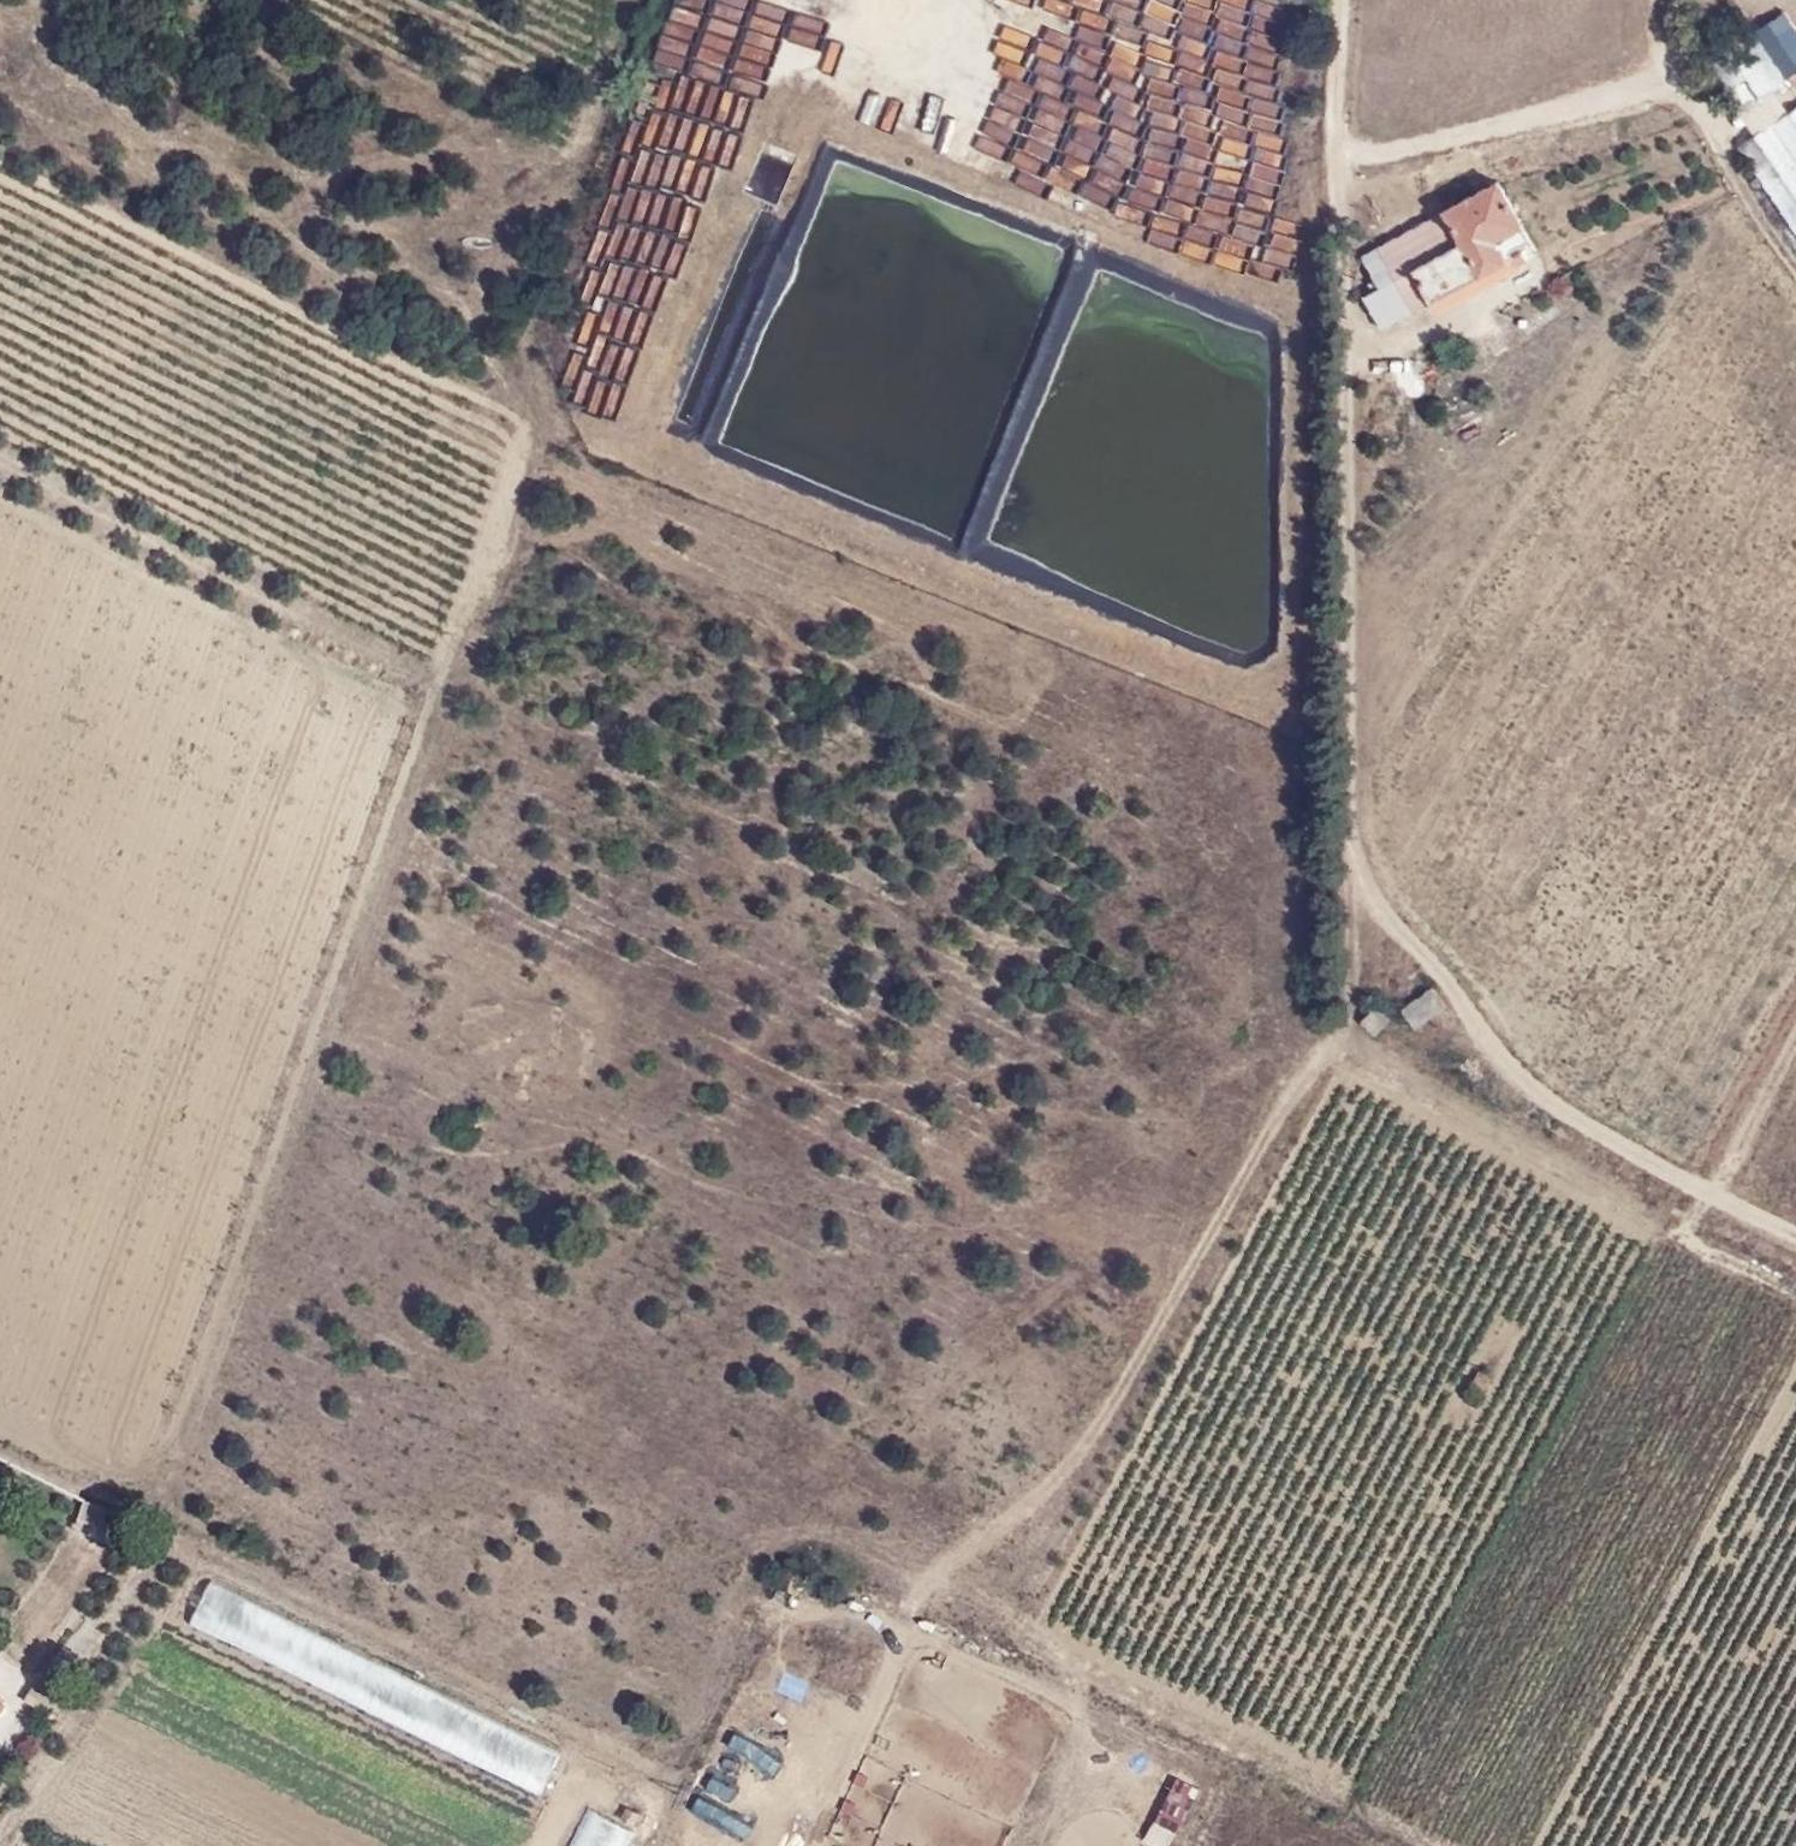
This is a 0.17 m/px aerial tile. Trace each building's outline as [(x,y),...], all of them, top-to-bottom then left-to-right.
[(1795,70),(1795,0),(1737,0),(1787,76),(1795,70)] [(883,105),(887,76),(849,71),(844,100),(883,105)] [(1740,145),(1795,231),(1795,107),(1740,145)] [(1523,226),(1498,182),(1380,248),(1412,308),(1506,258),(1497,241),(1523,226)] [(1384,324),(1412,308),(1380,248),(1364,256),(1373,274),(1361,282),(1384,324)] [(1403,1009),(1415,1027),(1446,1007),(1433,989),(1403,1009)] [(1362,1022),(1376,1033),(1389,1017),(1376,1006),(1362,1022)] [(1474,1380),(1483,1384),(1488,1375),(1479,1370),(1474,1380)] [(77,1517),(90,1522),(96,1508),(82,1504),(77,1517)] [(634,1833),(587,1809),(568,1845),(627,1845),(634,1833)]
